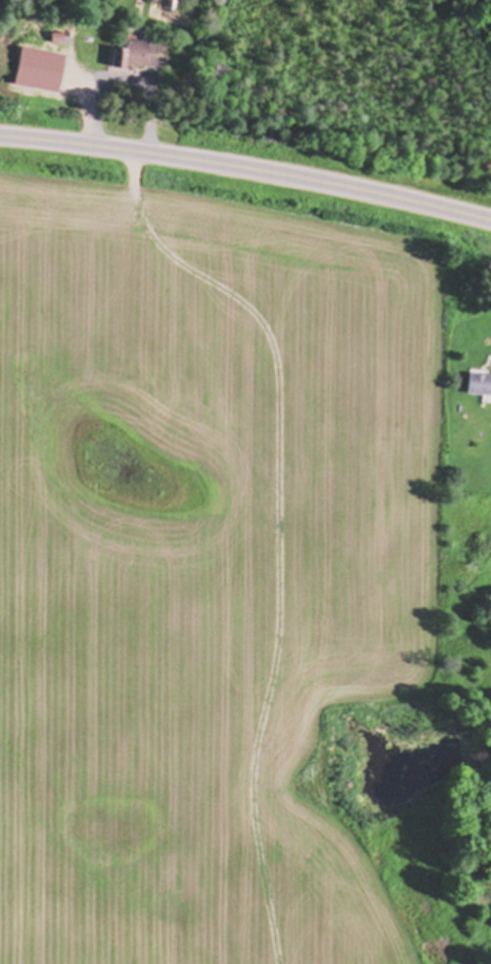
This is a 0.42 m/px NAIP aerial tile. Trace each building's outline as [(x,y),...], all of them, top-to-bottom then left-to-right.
[(115,70),(168,71),(169,43),(130,42),(130,50),(115,50),(115,70)] [(469,376),(469,397),(490,397),(490,376),(469,376)]
